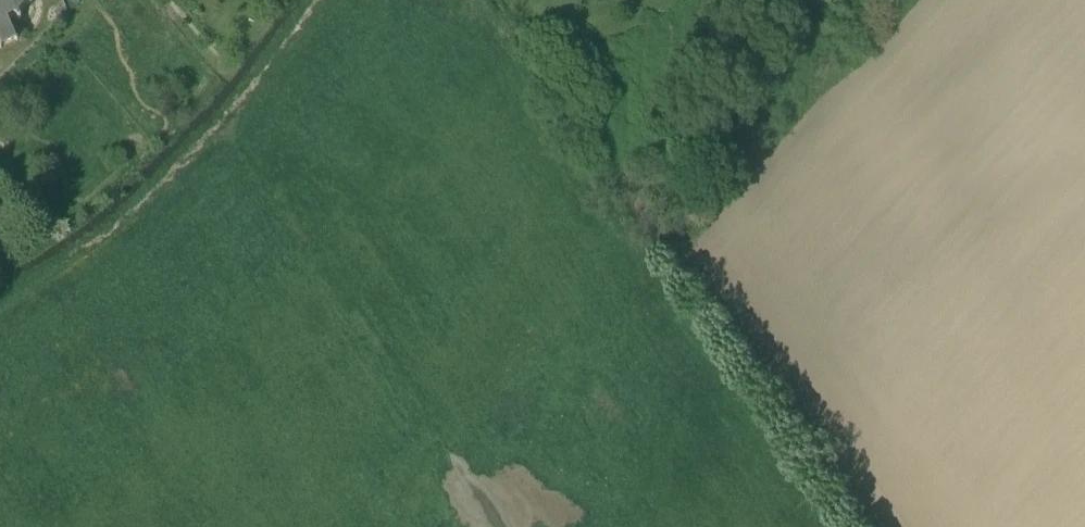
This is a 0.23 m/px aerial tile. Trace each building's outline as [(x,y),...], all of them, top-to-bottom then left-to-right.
[(1,46),(0,50),(3,51),(3,46),(15,40),(19,42),(21,40),(17,37),(9,21),(18,16),(21,18),(24,16),(20,12),(27,0),(31,0),(0,0),(0,44),(1,46)]
